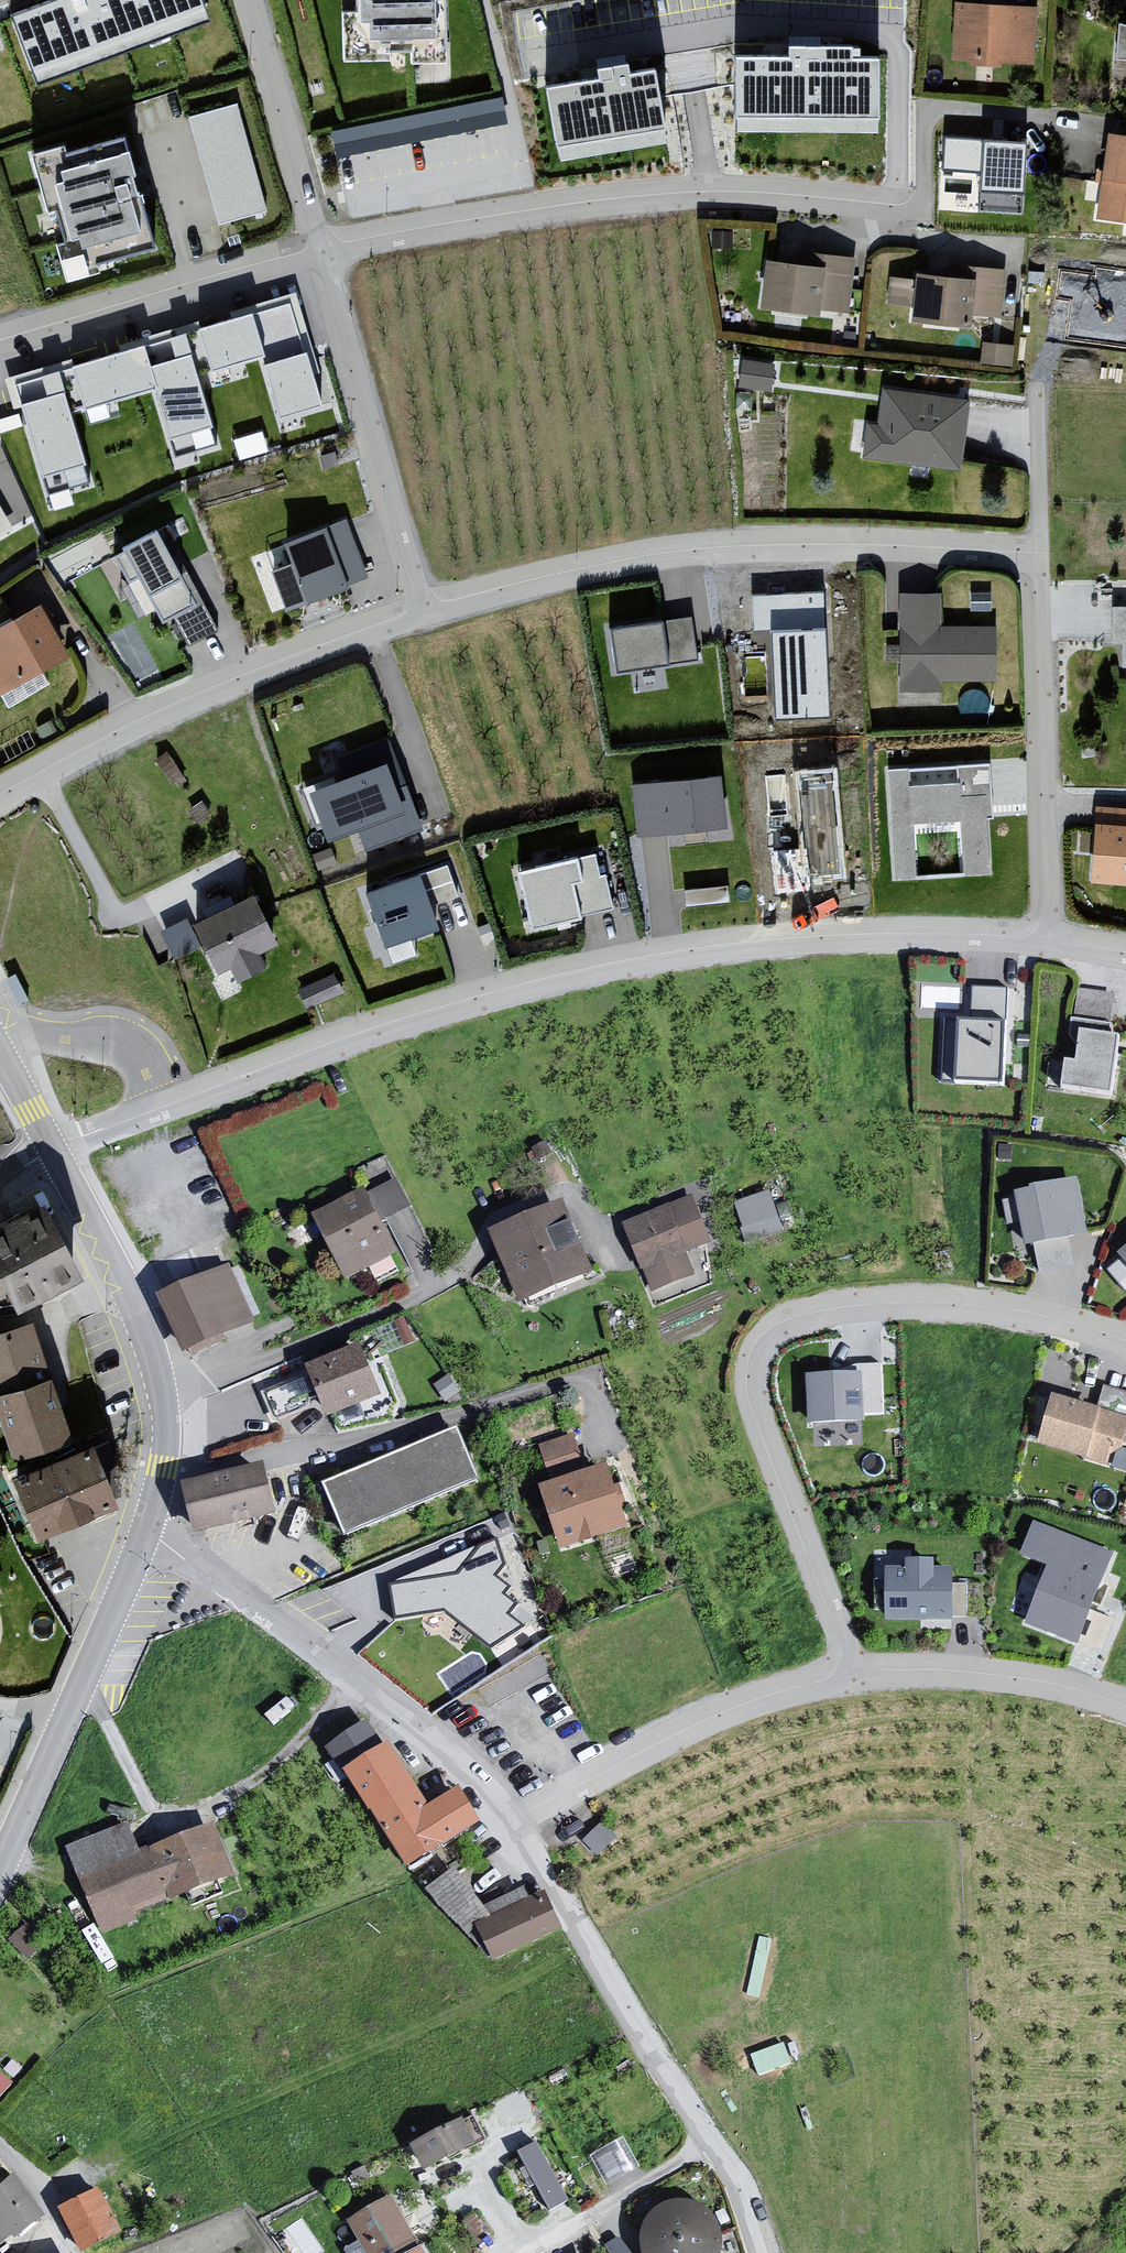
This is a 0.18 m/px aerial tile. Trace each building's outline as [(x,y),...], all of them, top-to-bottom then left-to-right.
[(10,13),(32,75),(205,14),(200,0),(49,0),(10,13)] [(351,13),(337,13),(338,59),(382,59),(382,52),(402,52),(402,60),(437,60),(436,0),(351,0),(351,13)] [(1032,9),(947,6),(945,61),(1030,64),(1032,9)] [(1118,26),(1118,62),(1125,63),(1125,28),(1118,26)] [(781,52),(731,52),(730,125),(873,127),(873,54),(850,54),(850,42),(781,41),(781,52)] [(592,76),(541,85),(552,152),(667,134),(656,64),(624,70),(622,59),(590,64),(592,76)] [(376,169),(508,150),(500,95),(330,119),(339,177),(376,172),(376,169)] [(230,99),(183,112),(213,223),(260,210),(230,99)] [(1108,138),(1098,220),(1125,224),(1125,140),(1108,138)] [(94,264),(155,247),(125,139),(66,155),(64,147),(32,156),(66,282),(97,274),(94,264)] [(1031,195),(958,191),(956,216),(1030,220),(1031,195)] [(801,266),(760,259),(752,310),(814,319),(815,307),(848,312),(855,263),(803,255),(801,266)] [(950,280),(913,276),(909,324),(968,329),(969,315),(1001,318),(1005,273),(951,268),(950,280)] [(191,326),(182,328),(194,370),(257,351),(276,417),(323,403),(313,370),(323,367),(298,284),(188,316),(191,326)] [(182,328),(68,360),(82,408),(153,388),(171,452),(214,440),(194,370),(182,328)] [(68,360),(9,377),(41,491),(85,479),(67,413),(82,408),(68,360)] [(777,367),(744,361),(739,389),(757,392),(773,395),(777,367)] [(971,399),(885,391),(882,425),(866,423),(862,464),(964,473),(971,399)] [(236,434),(239,450),(267,445),(264,429),(236,434)] [(367,575),(347,516),(279,536),(287,559),(268,567),(284,610),(307,601),(306,595),(367,575)] [(152,522),(118,540),(120,547),(110,552),(126,579),(136,575),(158,622),(173,616),(188,645),(218,630),(205,597),(166,520),(154,527),(152,522)] [(106,527),(47,550),(56,571),(114,547),(106,527)] [(831,709),(823,582),(750,587),(752,621),(772,620),(774,651),(779,651),(781,684),(783,712),(831,709)] [(929,592),(888,593),(889,693),(937,693),(937,680),(992,680),(992,627),(930,628),(929,592)] [(987,592),(967,592),(966,610),(987,611),(987,592)] [(0,620),(0,693),(69,656),(37,600),(9,614),(0,620)] [(647,614),(594,622),(600,664),(653,656),(649,623),(647,614)] [(680,619),(649,623),(653,656),(658,664),(689,658),(680,619)] [(341,771),(301,787),(319,833),(355,820),(366,849),(421,829),(385,736),(335,755),(341,771)] [(899,771),(881,772),(888,878),(913,876),(909,825),(948,822),(951,870),(986,868),(979,766),(945,768),(946,783),(900,786),(899,771)] [(626,777),(633,837),(714,827),(707,768),(626,777)] [(1086,806),(1080,878),(1125,882),(1125,810),(1086,806)] [(570,847),(506,863),(522,926),(604,906),(591,850),(572,855),(570,847)] [(440,861),(413,869),(424,902),(450,894),(440,861)] [(412,865),(358,883),(377,939),(431,921),(424,902),(413,869),(412,865)] [(242,885),(188,915),(213,968),(227,962),(236,980),(264,966),(257,952),(273,944),(242,885)] [(943,1017),(941,1080),(1000,1082),(1002,988),(966,987),(965,1018),(943,1017)] [(1123,1005),(1075,999),(1068,1061),(1054,1060),(1051,1086),(1113,1093),(1123,1005)] [(384,1158),(356,1172),(379,1218),(407,1204),(384,1158)] [(1068,1180),(1003,1194),(1014,1244),(1028,1241),(1035,1273),(1072,1265),(1066,1239),(1080,1236),(1068,1180)] [(766,1190),(728,1204),(743,1245),(781,1231),(766,1190)] [(358,1192),(310,1216),(341,1278),(388,1254),(371,1220),(358,1194),(358,1192)] [(690,1196),(624,1221),(650,1290),(693,1274),(684,1252),(708,1242),(690,1196)] [(0,1216),(0,1280),(12,1302),(74,1270),(36,1198),(0,1216)] [(564,1209),(493,1240),(521,1306),(593,1274),(564,1209)] [(255,1323),(229,1262),(161,1290),(187,1352),(255,1323)] [(0,1280),(0,1304),(12,1302),(0,1280)] [(0,1328),(0,1454),(56,1436),(19,1322),(0,1328)] [(352,1345),(301,1366),(305,1374),(315,1399),(322,1416),(372,1396),(352,1345)] [(878,1365),(801,1368),(805,1422),(867,1420),(866,1409),(880,1408),(878,1365)] [(315,1399),(305,1374),(264,1391),(274,1416),(315,1399)] [(1045,1395),(1030,1445),(1112,1470),(1125,1426),(1125,1394),(1100,1386),(1093,1410),(1045,1395)] [(455,1430),(322,1488),(343,1536),(476,1478),(455,1430)] [(573,1438),(542,1447),(548,1466),(578,1457),(573,1438)] [(0,1477),(0,1495),(18,1536),(96,1502),(72,1446),(0,1477)] [(607,1459),(539,1482),(560,1545),(629,1521),(607,1459)] [(258,1463),(174,1479),(184,1529),(267,1513),(258,1463)] [(1109,1546),(1028,1514),(1015,1547),(1048,1560),(1025,1617),(1073,1636),(1109,1546)] [(497,1535),(398,1581),(404,1616),(448,1608),(495,1645),(525,1622),(497,1535)] [(909,1567),(881,1567),(881,1623),(940,1622),(940,1570),(926,1571),(926,1556),(909,1556),(909,1567)] [(362,1724),(323,1750),(404,1874),(475,1829),(452,1793),(420,1813),(362,1724)] [(596,1823),(579,1838),(595,1857),(613,1841),(596,1823)] [(134,1859),(121,1826),(61,1850),(74,1883),(134,1859)] [(206,1828),(136,1855),(134,1859),(74,1883),(98,1936),(135,1921),(131,1911),(224,1875),(206,1828)] [(553,1933),(536,1902),(520,1903),(517,1893),(476,1909),(445,1871),(416,1895),(487,1965),(553,1933)] [(760,2068),(792,2057),(785,2037),(754,2048),(760,2068)] [(10,2088),(0,2078),(0,2099),(10,2088)] [(454,2124),(401,2151),(414,2175),(466,2147),(454,2124)] [(624,2132),(593,2150),(610,2179),(641,2161),(624,2132)] [(536,2141),(513,2153),(544,2210),(567,2197),(536,2141)] [(41,2210),(14,2173),(0,2188),(0,2240),(41,2210)] [(119,2232),(97,2188),(60,2207),(81,2251),(119,2232)] [(340,2219),(358,2252),(388,2252),(410,2241),(384,2195),(340,2219)] [(674,2200),(661,2205),(650,2214),(643,2226),(641,2239),(643,2252),(644,2252),(717,2252),(720,2240),(718,2226),(711,2214),(701,2205),(688,2201),(674,2200)]
